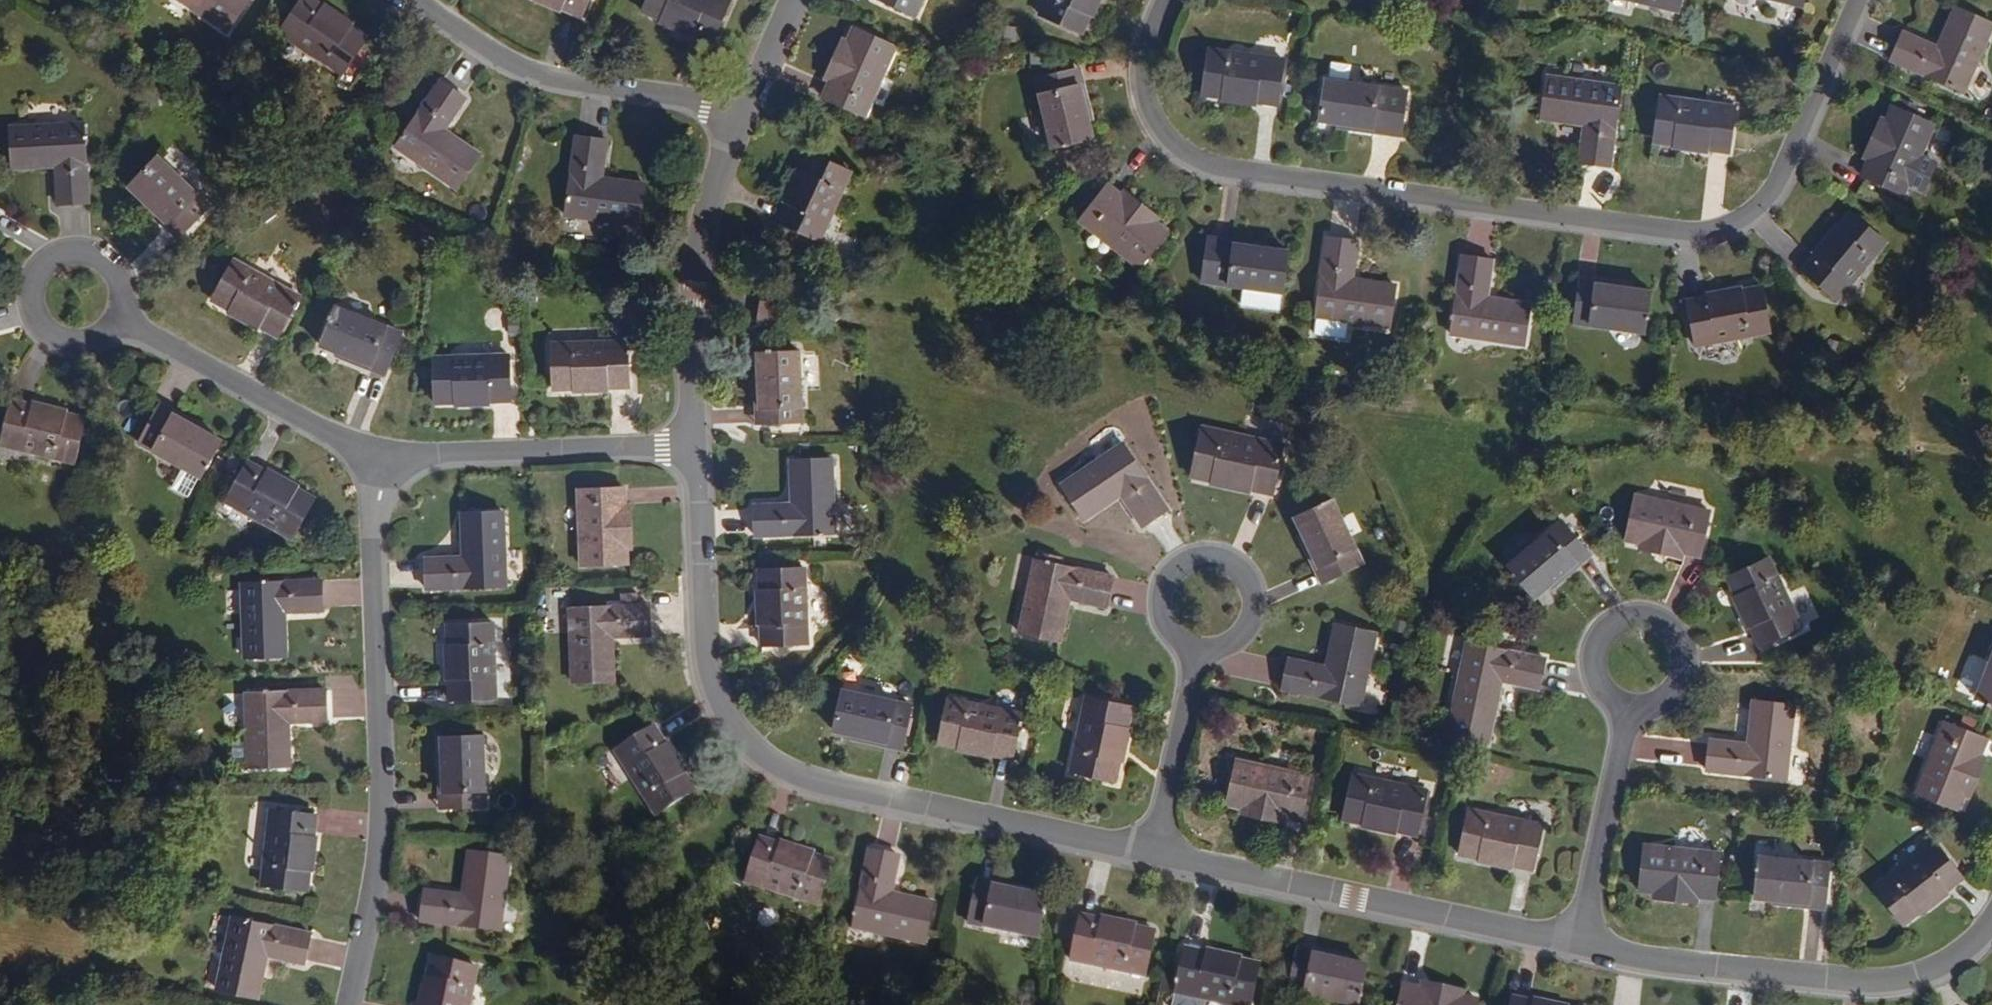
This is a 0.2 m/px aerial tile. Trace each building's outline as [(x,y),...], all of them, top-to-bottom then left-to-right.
[(230,31),(251,0),(186,0),(230,31)] [(310,0),(305,0),(281,34),(341,77),(339,81),(352,90),(376,53),(365,46),(368,39),(310,0)] [(580,17),(588,0),(541,0),(580,17)] [(643,11),(711,40),(730,0),(648,0),(643,11)] [(915,15),(922,0),(881,0),(915,15)] [(1041,16),(1082,34),(1097,0),(1048,0),(1041,16)] [(1681,11),(1684,0),(1635,0),(1681,11)] [(1804,8),(1806,0),(1771,0),(1804,8)] [(1957,5),(1940,46),(1906,31),(1894,58),(1966,89),(1991,28),(1991,21),(1957,5)] [(895,49),(854,31),(848,45),(831,84),(824,100),(866,118),(895,49)] [(848,45),(842,43),(825,81),(831,84),(848,45)] [(1285,57),(1211,48),(1204,92),(1279,101),(1285,57)] [(1330,75),(1353,78),(1355,65),(1332,61),(1330,75)] [(1095,125),(1083,74),(1077,75),(1088,126),(1095,125)] [(1088,126),(1077,75),(1036,85),(1053,154),(1092,144),(1088,126)] [(1623,87),(1551,77),(1546,117),(1588,123),(1584,160),(1612,164),(1623,87)] [(1410,91),(1328,79),(1322,119),(1342,122),(1404,130),(1410,91)] [(465,99),(438,83),(395,146),(457,189),(479,156),(443,131),(465,99)] [(1740,106),(1665,96),(1659,140),(1734,150),(1740,106)] [(1936,125),(1894,106),(1887,122),(1871,160),(1865,174),(1907,192),(1936,125)] [(1887,122),(1881,119),(1865,158),(1871,160),(1887,122)] [(1342,122),(1341,128),(1403,136),(1404,130),(1342,122)] [(90,204),(86,125),(14,128),(16,169),(58,168),(60,205),(90,204)] [(605,142),(575,139),(566,216),(639,225),(644,185),(601,180),(605,142)] [(853,174),(811,156),(781,225),(823,242),(853,174)] [(212,207),(161,158),(132,188),(145,201),(183,237),(212,207)] [(1122,197),(1108,187),(1080,224),(1140,269),(1168,232),(1156,223),(1122,197)] [(1160,218),(1126,192),(1122,197),(1156,223),(1160,218)] [(141,206),(178,242),(183,237),(145,201),(141,206)] [(1888,240),(1854,212),(1806,269),(1840,298),(1888,240)] [(1269,243),(1208,235),(1206,242),(1268,250),(1269,243)] [(1355,241),(1327,237),(1316,315),(1314,332),(1345,336),(1347,319),(1388,325),(1394,284),(1351,278),(1355,241)] [(1268,250),(1206,242),(1201,282),(1246,288),(1244,305),(1280,310),(1288,252),(1268,250)] [(1492,260),(1464,256),(1452,334),(1524,344),(1530,303),(1488,297),(1492,260)] [(234,261),(211,301),(277,338),(299,298),(234,261)] [(1633,285),(1581,278),(1580,284),(1632,291),(1633,285)] [(1632,291),(1580,284),(1574,325),(1644,335),(1650,294),(1632,291)] [(1773,330),(1763,286),(1690,301),(1700,347),(1773,330)] [(401,335),(336,309),(321,347),(338,353),(386,372),(401,335)] [(631,388),(629,343),(553,345),(555,391),(631,388)] [(801,422),(799,351),(759,353),(762,423),(801,422)] [(338,353),(336,360),(384,378),(386,372),(338,353)] [(515,401),(513,356),(438,358),(439,404),(515,401)] [(10,402),(0,447),(0,448),(73,466),(84,422),(10,402)] [(206,427),(160,402),(157,407),(203,433),(206,427)] [(203,433),(157,407),(136,444),(181,469),(170,489),(185,498),(197,478),(199,479),(220,442),(203,433)] [(1281,449),(1200,433),(1191,481),(1271,497),(1281,449)] [(1165,512),(1119,447),(1058,489),(1081,524),(1119,499),(1140,529),(1165,512)] [(834,534),(831,460),(790,461),(791,505),(755,507),(756,537),(834,534)] [(313,500),(247,463),(225,504),(291,541),(313,500)] [(625,508),(624,490),(579,492),(582,566),(627,565),(626,550),(625,508)] [(1708,514),(1635,500),(1626,543),(1640,546),(1682,554),(1699,558),(1708,514)] [(1362,566),(1332,503),(1296,520),(1304,536),(1326,583),(1362,566)] [(633,550),(631,507),(625,508),(626,550),(633,550)] [(506,589),(504,516),(462,518),(463,560),(426,562),(427,592),(506,589)] [(1588,553),(1562,523),(1509,567),(1534,597),(1548,586),(1588,553)] [(1304,536),(1298,539),(1321,586),(1326,583),(1304,536)] [(1640,546),(1639,552),(1681,561),(1682,554),(1640,546)] [(1552,591),(1592,558),(1588,553),(1548,586),(1552,591)] [(1800,630),(1768,561),(1729,581),(1761,648),(1800,630)] [(1112,586),(1034,570),(1019,642),(1060,651),(1069,608),(1105,616),(1112,586)] [(806,646),(804,571),(759,572),(762,647),(806,646)] [(323,614),(322,584),(239,586),(242,661),(287,659),(286,616),(323,614)] [(650,637),(649,607),(571,609),(573,683),(614,681),(613,638),(650,637)] [(1376,633),(1337,624),(1327,668),(1289,661),(1283,690),(1360,706),(1376,633)] [(497,701),(494,626),(449,627),(452,702),(497,701)] [(1543,660),(1465,644),(1445,734),(1485,742),(1498,681),(1538,689),(1543,660)] [(1976,698),(1991,704),(1991,658),(1976,698)] [(910,706),(842,692),(834,732),(851,736),(901,747),(910,706)] [(326,725),(326,694),(247,696),(250,770),(290,768),(289,726),(326,725)] [(1131,709),(1088,699),(1072,772),(1116,782),(1131,709)] [(1021,715),(948,700),(938,744),(1011,759),(1021,715)] [(1795,710),(1754,705),(1750,749),(1712,745),(1709,775),(1788,784),(1795,710)] [(693,788),(653,725),(614,750),(654,812),(693,788)] [(1987,742),(1945,725),(1917,794),(1959,811),(1964,797),(1980,758),(1987,742)] [(851,736),(850,742),(899,753),(901,747),(851,736)] [(486,810),(483,739),(444,741),(445,760),(446,812),(486,810)] [(1970,800),(1986,760),(1980,758),(1964,797),(1970,800)] [(445,760),(438,760),(440,812),(446,812),(445,760)] [(1309,778),(1236,762),(1227,805),(1241,809),(1283,818),(1300,821),(1309,778)] [(1426,793),(1352,777),(1343,820),(1417,836),(1426,793)] [(1241,809),(1240,815),(1282,824),(1283,818),(1241,809)] [(1541,827),(1468,811),(1458,855),(1532,871),(1541,827)] [(316,818),(271,813),(263,887),(308,893),(316,818)] [(828,862),(758,839),(743,882),(814,906),(828,862)] [(1963,879),(1935,844),(1876,889),(1905,924),(1963,879)] [(1718,855),(1644,848),(1640,892),(1654,894),(1696,898),(1714,900),(1718,855)] [(511,858),(468,853),(463,897),(426,892),(422,922),(502,932),(511,858)] [(899,859),(870,853),(852,931),(925,947),(934,906),(891,896),(899,859)] [(1829,865),(1760,859),(1757,899),(1775,900),(1826,905),(1829,865)] [(1029,891),(979,880),(978,887),(1028,898),(1029,891)] [(1028,898),(978,887),(969,926),(1037,941),(1046,902),(1028,898)] [(1654,900),(1696,905),(1696,898),(1654,894),(1654,900)] [(1775,900),(1774,907),(1825,912),(1826,905),(1775,900)] [(1153,934),(1079,919),(1070,963),(1144,978),(1153,934)] [(311,937),(235,920),(220,989),(255,997),(265,956),(305,966),(311,937)] [(1349,959),(1299,948),(1297,955),(1348,965),(1349,959)] [(1186,952),(1177,996),(1175,1004),(1207,1004),(1208,1002),(1222,1004),(1252,1004),(1259,968),(1186,952)] [(1297,955),(1289,994),(1343,1004),(1358,1004),(1365,969),(1348,965),(1297,955)] [(432,962),(424,1004),(472,1004),(479,972),(432,962)] [(1462,993),(1421,984),(1419,991),(1461,999),(1462,993)] [(1402,987),(1398,1004),(1474,1004),(1475,1002),(1461,999),(1419,991),(1402,987)]
